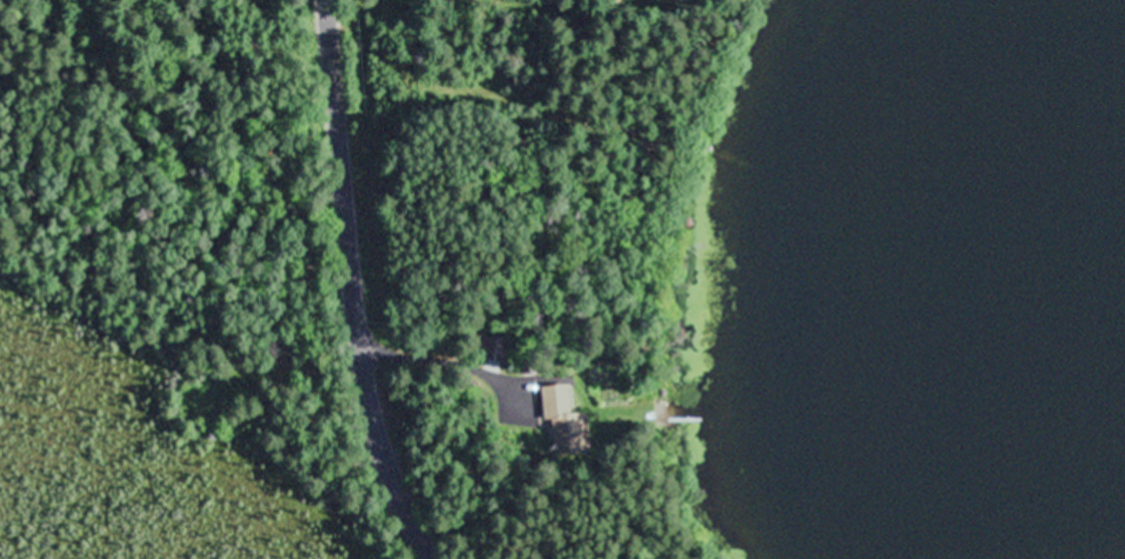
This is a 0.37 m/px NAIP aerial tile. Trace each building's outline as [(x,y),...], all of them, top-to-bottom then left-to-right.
[(574,414),(573,386),(545,387),(546,422),(555,421),(557,456),(588,455),(586,414),(574,414)]
